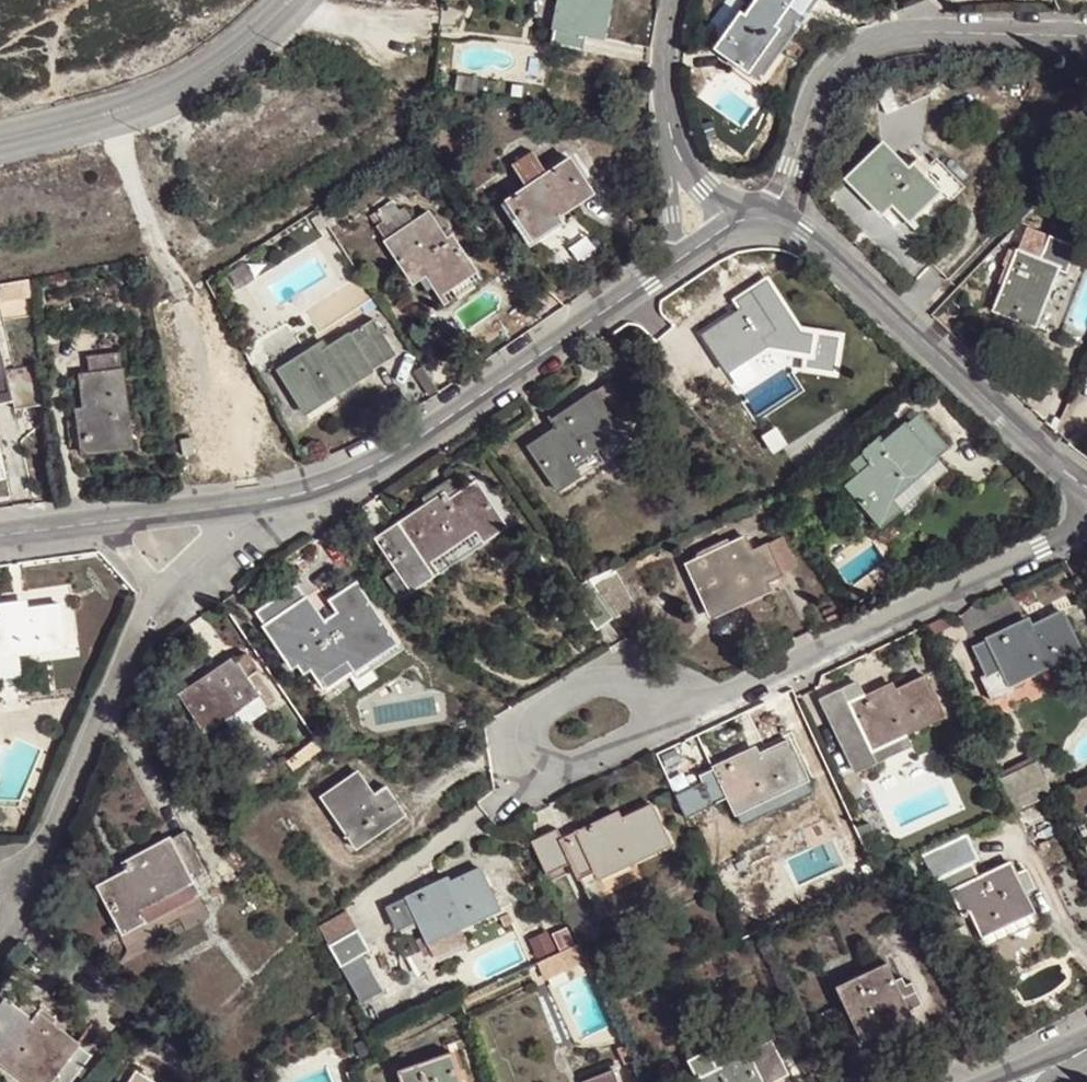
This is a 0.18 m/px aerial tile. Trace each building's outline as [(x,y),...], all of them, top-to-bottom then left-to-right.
[(547,46),(580,52),(583,34),(592,37),(600,3),(606,5),(607,0),(557,0),(547,46)] [(715,47),(749,74),(771,47),(776,51),(813,0),(754,0),(739,20),(735,18),(715,47)] [(600,3),(592,37),(599,38),(606,5),(600,3)] [(880,144),(844,180),(879,214),(889,203),(907,221),(933,197),(925,190),(931,184),(919,172),(914,177),(880,144)] [(524,187),(544,173),(531,153),(510,168),(524,187)] [(567,158),(544,173),(524,187),(504,200),(526,234),(558,213),(589,192),(567,158)] [(372,227),(381,241),(410,223),(400,208),(395,210),(389,201),(373,211),(380,221),(372,227)] [(381,241),(393,259),(430,221),(425,213),(410,223),(381,241)] [(430,221),(393,259),(410,284),(423,277),(436,295),(452,285),(467,275),(461,266),(467,262),(457,247),(450,251),(430,221)] [(1058,268),(1018,252),(995,310),(1015,318),(1035,325),(1058,268)] [(31,299),(28,279),(0,284),(0,304),(31,299)] [(739,309),(760,339),(773,330),(748,292),(733,301),(739,309)] [(765,346),(760,339),(739,309),(702,335),(726,372),(765,346)] [(294,359),(278,375),(298,408),(328,390),(331,396),(362,376),(393,355),(371,319),(320,351),(315,346),(294,359)] [(10,397),(0,346),(0,399),(10,397)] [(85,357),(87,375),(121,371),(119,353),(85,357)] [(275,372),(278,375),(294,359),(275,372)] [(121,371),(87,375),(78,376),(84,417),(76,418),(80,454),(102,451),(124,448),(120,415),(127,414),(121,371)] [(605,382),(590,391),(614,432),(628,423),(605,382)] [(328,390),(298,408),(303,414),(331,396),(328,390)] [(614,432),(590,391),(567,405),(544,419),(548,427),(520,443),(548,488),(570,475),(563,463),(614,432)] [(916,413),(903,424),(933,460),(947,450),(916,413)] [(120,415),(124,448),(132,447),(127,414),(120,415)] [(933,460),(903,424),(880,443),(876,439),(859,453),(869,466),(845,487),(879,526),(898,510),(889,499),(933,460)] [(184,471),(196,458),(181,460),(184,471)] [(199,472),(196,458),(184,471),(184,474),(199,472)] [(943,472),(933,460),(889,499),(898,510),(943,472)] [(441,496),(374,541),(409,592),(433,575),(426,565),(473,533),(481,543),(502,529),(472,485),(445,502),(441,496)] [(762,583),(748,553),(740,538),(725,545),(722,540),(694,554),(696,560),(683,565),(704,610),(702,610),(707,621),(731,609),(727,600),(762,583)] [(763,547),(748,553),(762,583),(777,576),(763,547)] [(612,568),(583,580),(612,620),(634,609),(612,568)] [(252,613),(262,628),(305,598),(295,585),(252,613)] [(305,598),(262,628),(290,668),(294,665),(303,659),(317,680),(347,660),(354,672),(395,645),(353,586),(329,601),(336,614),(321,623),(305,598)] [(64,648),(58,606),(16,611),(15,605),(0,607),(0,650),(18,647),(19,654),(64,648)] [(1003,632),(988,639),(1001,670),(1005,676),(1034,663),(1038,670),(1079,651),(1060,613),(1023,631),(1019,625),(1003,632)] [(1001,670),(988,639),(972,646),(985,676),(982,677),(993,700),(1013,691),(1009,684),(1005,676),(1001,670)] [(403,657),(395,645),(354,672),(347,660),(317,680),(303,659),(294,665),(315,695),(344,677),(353,689),(403,657)] [(0,650),(0,657),(19,654),(18,647),(0,650)] [(254,699),(262,711),(276,701),(262,681),(250,687),(232,660),(206,678),(181,696),(204,732),(219,721),(254,699)] [(1034,663),(1005,676),(1009,684),(1038,670),(1034,663)] [(866,697),(850,704),(865,734),(868,741),(898,728),(903,735),(942,716),(924,678),(886,695),(882,689),(866,697)] [(228,734),(262,711),(254,699),(219,721),(228,734)] [(865,734),(850,704),(817,720),(831,751),(865,734)] [(898,728),(868,741),(872,750),(903,735),(898,728)] [(729,761),(712,769),(727,800),(731,807),(761,792),(765,799),(806,781),(788,742),(749,760),(746,754),(729,761)] [(1035,758),(997,777),(1008,800),(1013,810),(1050,793),(1045,782),(1035,758)] [(727,800),(712,769),(697,776),(711,807),(727,800)] [(357,774),(322,798),(357,849),(406,817),(396,802),(386,787),(373,796),(357,774)] [(761,792),(731,807),(735,814),(765,799),(761,792)] [(591,826),(575,834),(594,873),(623,858),(627,866),(667,846),(650,808),(611,826),(607,819),(591,826)] [(183,833),(167,841),(189,883),(205,874),(183,833)] [(931,878),(977,858),(965,833),(920,853),(931,878)] [(594,873),(575,834),(560,841),(578,880),(594,873)] [(189,883),(167,841),(123,865),(127,872),(112,880),(97,888),(122,933),(144,922),(138,910),(189,883)] [(623,858),(594,873),(597,880),(627,866),(623,858)] [(962,867),(933,881),(940,897),(951,893),(961,914),(969,910),(981,935),(1029,911),(1007,864),(969,882),(962,867)] [(407,900),(424,938),(454,923),(457,931),(497,912),(488,891),(479,871),(440,889),(437,886),(407,900)] [(581,905),(562,914),(577,944),(579,950),(598,941),(581,905)] [(454,923),(424,938),(428,945),(457,931),(454,923)] [(329,947),(361,1004),(383,994),(363,957),(371,952),(358,929),(329,947)] [(869,1003),(898,988),(886,963),(836,987),(858,1034),(879,1024),(869,1003)] [(908,1010),(898,988),(869,1003),(879,1024),(908,1010)] [(47,1081),(51,1081),(78,1046),(53,1028),(57,1022),(40,1010),(37,1013),(27,1007),(20,1015),(5,1003),(0,1009),(0,1051),(2,1049),(47,1081)] [(692,1062),(700,1077),(698,1079),(699,1081),(764,1081),(784,1071),(769,1042),(745,1053),(737,1038),(692,1062)] [(51,1081),(73,1081),(92,1057),(78,1046),(51,1081)] [(460,1081),(450,1054),(397,1072),(401,1081),(456,1081),(460,1081)] [(672,1059),(663,1063),(669,1076),(679,1071),(672,1059)] [(611,1069),(579,1081),(616,1081),(611,1069)] [(134,1072),(128,1081),(148,1081),(134,1072)]
